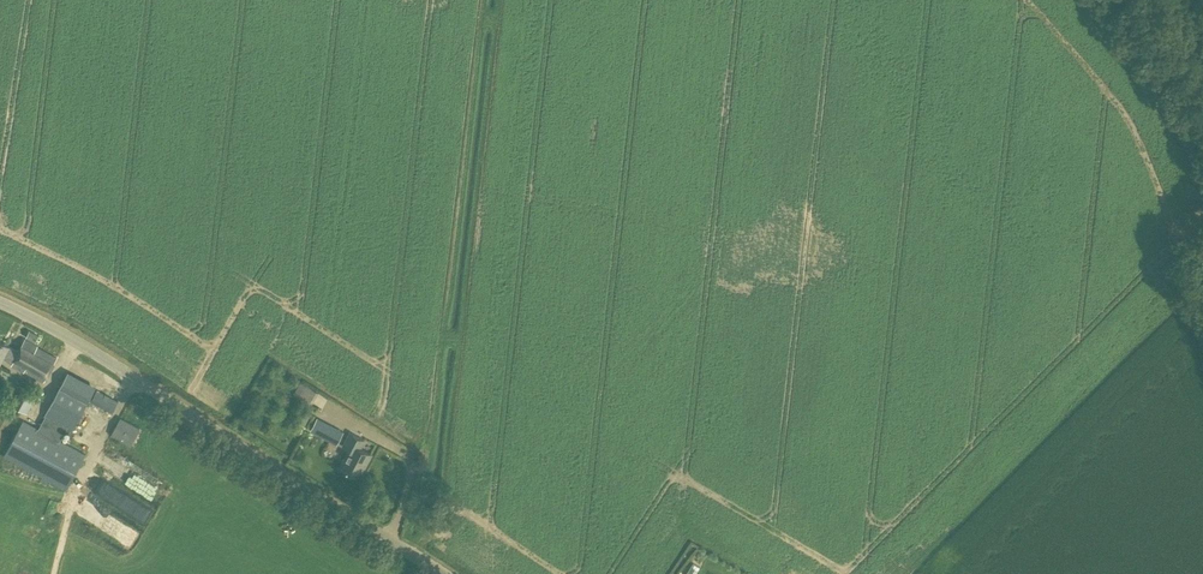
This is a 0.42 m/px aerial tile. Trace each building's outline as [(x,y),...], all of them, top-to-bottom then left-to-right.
[(30,330),(26,337),(35,342),(39,335),(30,330)] [(37,347),(38,345),(25,338),(19,350),(0,340),(0,361),(2,357),(12,362),(11,364),(43,381),(57,357),(37,347)] [(71,430),(94,387),(67,373),(44,416),(45,416),(38,428),(23,420),(4,456),(66,490),(86,454),(60,440),(67,428),(71,430)] [(311,405),(319,392),(305,383),(297,396),(311,405)] [(19,390),(14,403),(25,408),(31,395),(19,390)] [(112,412),(117,401),(97,390),(91,400),(112,412)] [(308,420),(311,414),(303,410),(300,416),(308,420)] [(336,444),(343,431),(318,417),(310,431),(336,444)] [(130,445),(139,428),(120,418),(111,435),(130,445)] [(363,468),(370,455),(361,450),(366,440),(349,432),(341,446),(349,450),(340,467),(356,476),(361,467),(363,468)] [(149,481),(157,485),(160,478),(152,475),(149,481)] [(47,497),(44,512),(55,514),(59,499),(47,497)]
